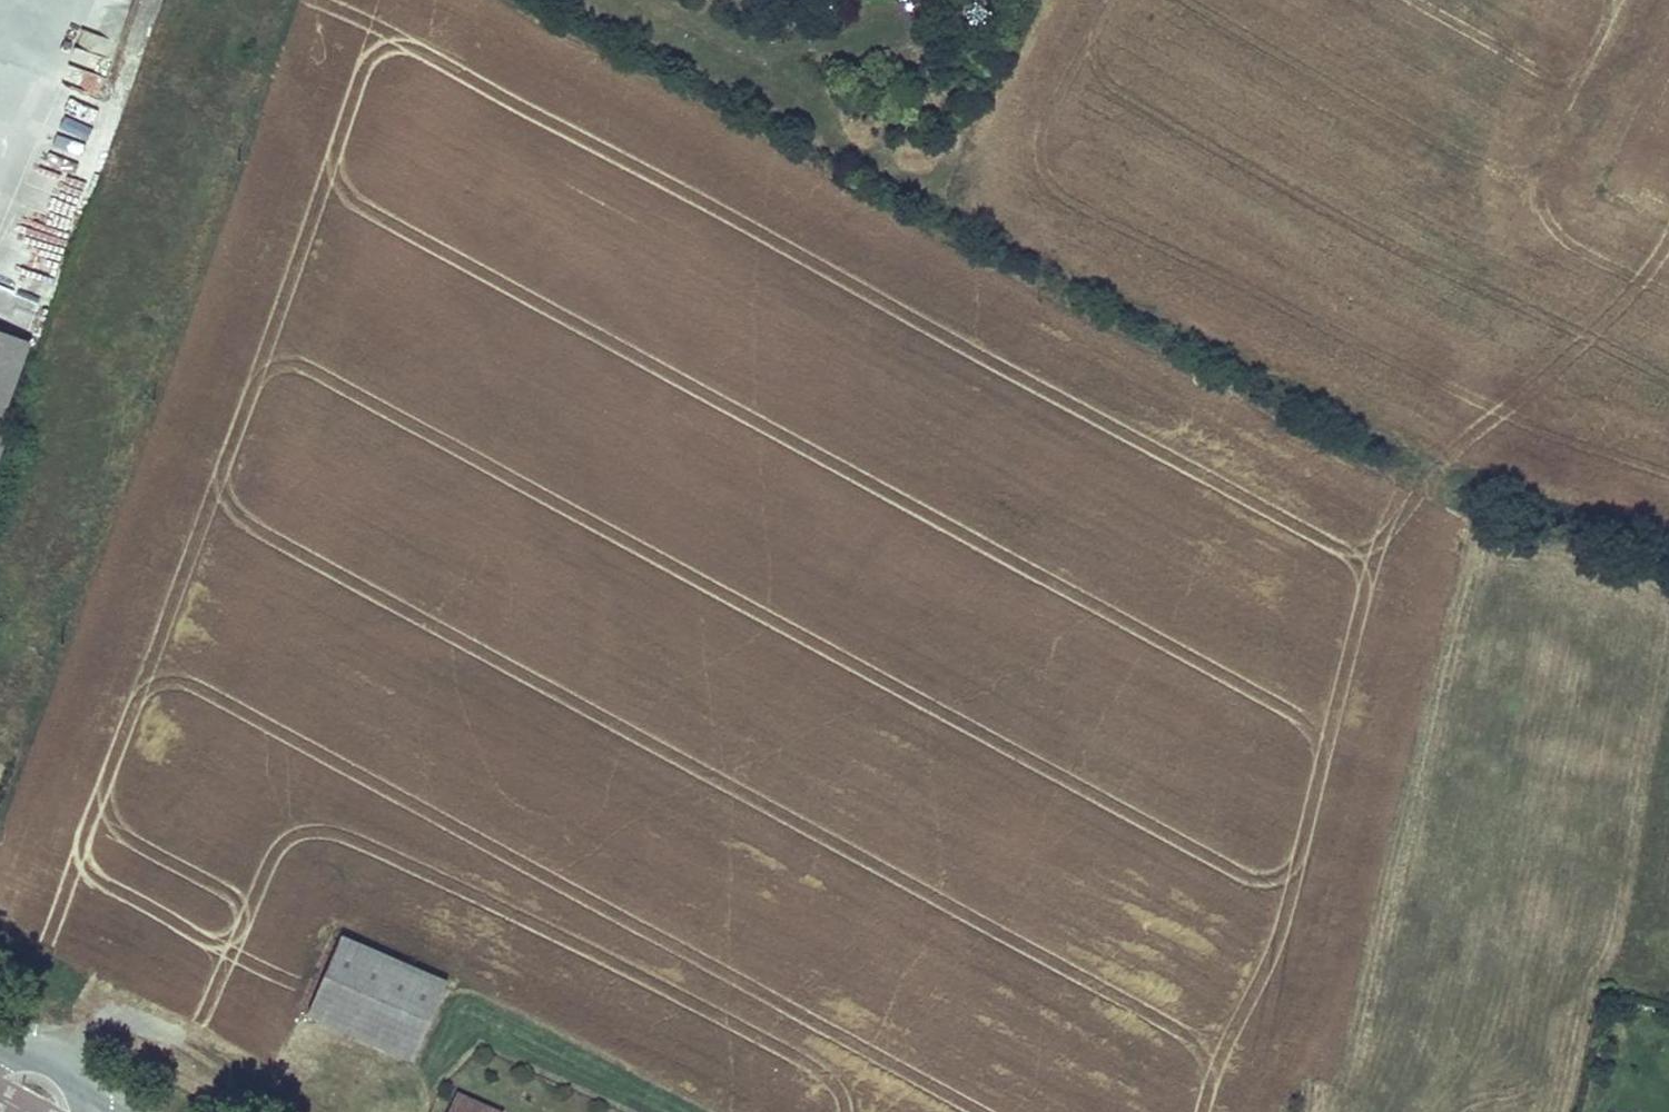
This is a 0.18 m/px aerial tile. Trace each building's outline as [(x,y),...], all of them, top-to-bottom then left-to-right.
[(0,330),(0,417),(27,340),(0,330)] [(8,435),(0,432),(0,457),(8,435)] [(309,1015),(414,1060),(447,983),(341,938),(309,1015)] [(457,1094),(449,1111),(495,1111),(457,1094)]
